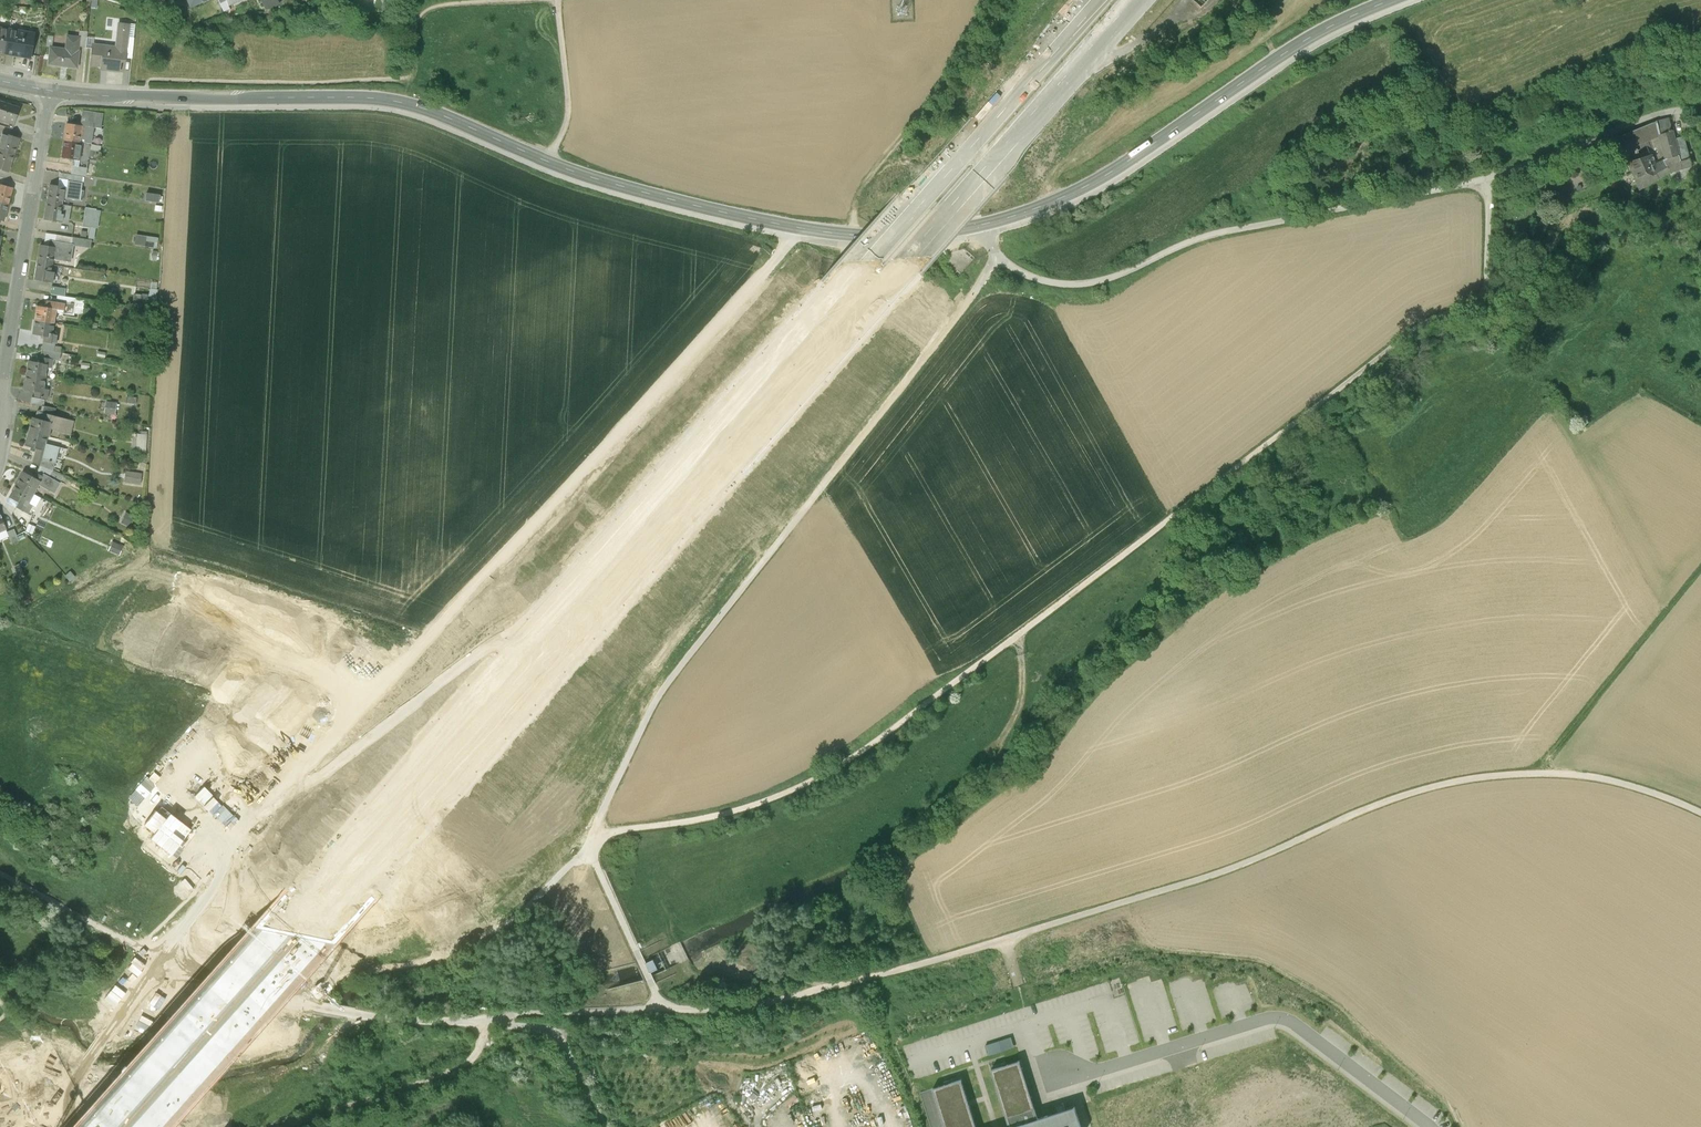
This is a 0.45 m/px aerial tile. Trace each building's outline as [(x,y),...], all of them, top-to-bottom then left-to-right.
[(223,14),(230,11),(228,6),(225,0),(217,0),(223,14)] [(277,0),(266,0),(266,1),(262,2),(264,9),(278,3),(277,0)] [(91,49),(89,66),(100,67),(99,70),(119,73),(120,62),(124,63),(125,59),(127,37),(129,23),(118,22),(115,46),(91,43),(91,49)] [(5,54),(9,28),(0,27),(0,54),(5,54)] [(5,54),(31,58),(35,32),(9,28),(5,54)] [(79,36),(78,46),(85,47),(86,38),(87,30),(80,29),(79,36)] [(50,48),(48,66),(75,69),(78,46),(79,36),(66,35),(65,49),(50,48)] [(134,38),(127,37),(125,59),(131,59),(134,38)] [(13,123),(19,106),(0,100),(0,119),(13,123)] [(82,110),(79,126),(82,126),(93,128),(100,129),(102,113),(82,110)] [(1691,166),(1682,137),(1673,138),(1668,121),(1658,123),(1619,139),(1639,188),(1691,166)] [(66,124),(63,140),(80,143),(82,126),(79,126),(66,124)] [(93,128),(82,126),(80,143),(90,144),(93,128)] [(0,150),(12,155),(18,139),(0,133),(0,140),(3,141),(0,150)] [(78,159),(80,143),(63,140),(61,156),(78,159)] [(12,155),(0,150),(0,169),(7,171),(12,155)] [(72,166),(70,174),(82,176),(84,176),(84,175),(92,176),(94,164),(86,163),(85,168),(72,166)] [(81,183),(82,176),(70,174),(60,173),(59,180),(81,183)] [(78,201),(81,183),(59,180),(58,186),(63,187),(62,198),(78,201)] [(7,204),(12,188),(0,184),(0,202),(7,204)] [(61,205),(62,198),(63,187),(58,186),(49,185),(46,203),(61,205)] [(146,191),(145,199),(161,202),(162,196),(159,196),(159,193),(146,191)] [(70,207),(61,205),(46,203),(43,219),(67,222),(70,207)] [(100,210),(85,207),(82,225),(90,226),(95,227),(97,228),(100,210)] [(49,239),(55,240),(56,234),(45,232),(43,244),(48,245),(49,239)] [(91,240),(56,234),(55,240),(72,243),(90,246),(91,240)] [(158,238),(136,234),(135,241),(143,242),(142,246),(156,248),(158,238)] [(49,239),(48,245),(54,246),(52,259),(69,261),(72,243),(55,240),(49,239)] [(40,243),(37,262),(51,264),(52,259),(54,246),(48,245),(43,244),(40,243)] [(50,269),(51,264),(37,262),(34,278),(52,281),(53,270),(50,269)] [(139,281),(134,281),(131,304),(155,307),(157,288),(138,286),(139,281)] [(65,288),(51,285),(49,293),(57,294),(64,296),(65,288)] [(76,298),(64,296),(57,294),(56,301),(64,302),(75,304),(76,298)] [(63,309),(64,302),(56,301),(45,299),(44,305),(55,307),(63,309)] [(73,315),(75,304),(64,302),(63,309),(62,313),(73,315)] [(37,304),(34,319),(53,322),(55,307),(44,305),(37,304)] [(32,334),(43,335),(50,337),(51,332),(53,322),(34,319),(32,334)] [(57,333),(51,332),(50,337),(43,335),(42,341),(55,343),(57,333)] [(42,341),(41,349),(60,353),(61,347),(54,346),(55,343),(42,341)] [(59,361),(60,353),(41,349),(39,357),(53,360),(59,361)] [(39,357),(39,361),(46,363),(46,367),(51,368),(53,360),(39,357)] [(28,360),(25,375),(44,378),(46,367),(46,363),(39,361),(28,360)] [(42,388),(44,378),(25,375),(23,388),(35,390),(42,391),(42,388)] [(48,389),(42,388),(42,391),(35,390),(34,397),(46,399),(48,389)] [(31,397),(30,404),(43,406),(44,400),(31,397)] [(116,402),(105,401),(104,412),(115,413),(116,402)] [(36,411),(34,418),(49,422),(48,428),(70,434),(73,421),(36,411)] [(31,417),(27,431),(45,436),(48,428),(49,422),(34,418),(31,417)] [(135,451),(145,452),(147,431),(140,430),(140,433),(136,433),(136,436),(133,436),(132,448),(136,449),(135,451)] [(44,443),(45,436),(27,431),(24,445),(35,448),(42,450),(44,443)] [(58,446),(44,443),(42,450),(35,448),(31,463),(38,465),(40,458),(54,461),(58,446)] [(52,470),(54,461),(40,458),(38,465),(39,465),(52,470)] [(35,471),(37,472),(42,475),(43,473),(49,476),(52,470),(39,465),(35,471)] [(141,473),(125,470),(124,481),(140,484),(141,473)] [(22,471),(15,483),(32,493),(37,484),(39,480),(34,477),(22,471)] [(59,482),(49,476),(43,473),(42,475),(39,480),(37,484),(53,493),(59,482)] [(27,502),(32,493),(15,483),(8,495),(19,501),(25,505),(27,502)] [(31,505),(27,502),(25,505),(19,501),(15,507),(27,513),(31,505)] [(125,512),(120,521),(129,526),(134,516),(125,512)] [(17,539),(13,528),(6,531),(10,542),(17,539)] [(112,541),(108,550),(119,554),(123,545),(112,541)] [(19,576),(23,574),(19,564),(15,566),(19,576)] [(69,581),(74,576),(69,570),(64,575),(69,581)] [(650,973),(664,966),(666,969),(688,959),(684,950),(681,942),(658,953),(660,956),(646,963),(650,973)] [(1011,1037),(985,1044),(987,1054),(1013,1047),(1011,1037)] [(1074,1107),(1065,1110),(1063,1103),(1054,1106),(1056,1113),(1038,1119),(1019,1061),(991,1070),(1009,1126),(1081,1126),(1074,1107)] [(933,1088),(945,1126),(976,1126),(961,1079),(933,1088)]
